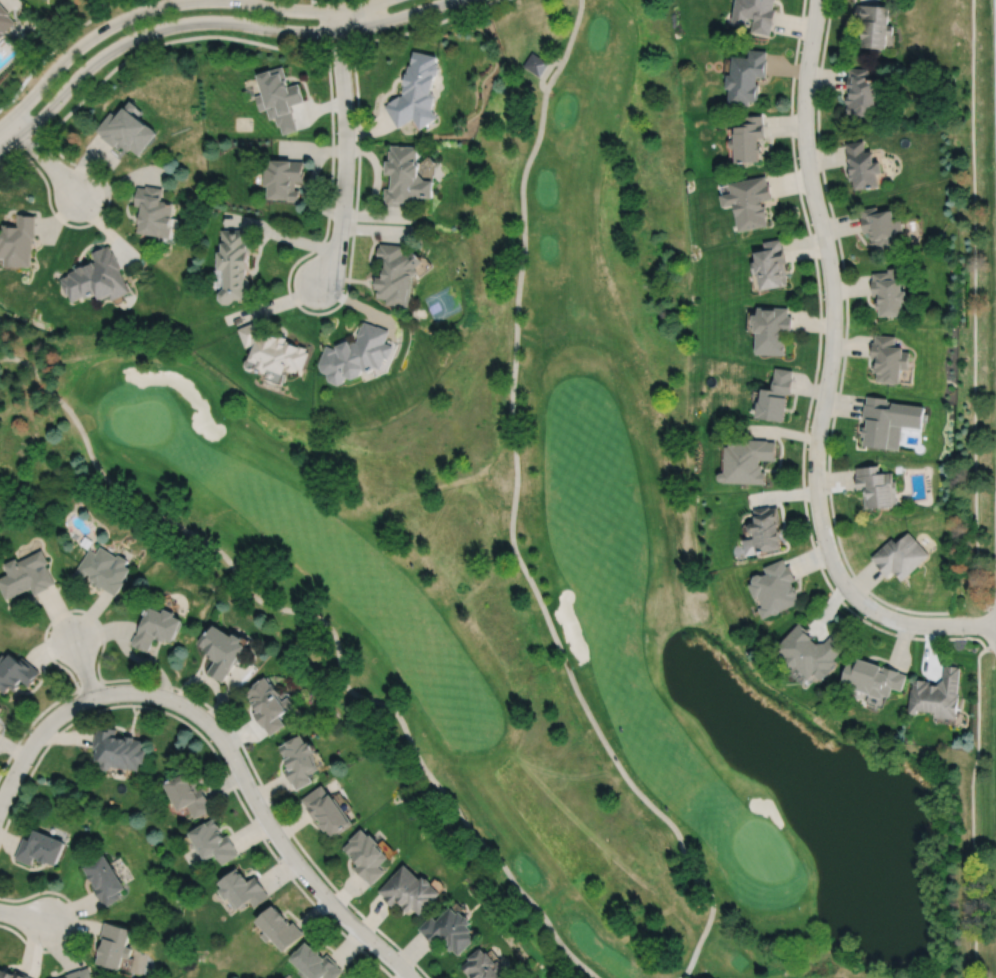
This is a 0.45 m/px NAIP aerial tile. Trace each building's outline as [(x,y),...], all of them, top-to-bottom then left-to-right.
[(5,32),(4,30),(15,20),(9,13),(10,12),(0,0),(0,36),(5,32)] [(733,12),(755,16),(754,19),(753,19),(751,30),(770,33),(775,9),(772,9),(774,0),(735,0),(733,12)] [(857,4),(856,20),(865,20),(865,26),(863,26),(863,36),(864,36),(863,45),(886,47),(887,33),(892,33),(893,23),(888,23),(889,7),(857,4)] [(403,93),(403,91),(405,82),(403,81),(406,71),(407,71),(409,63),(411,63),(412,61),(411,61),(414,48),(437,54),(436,60),(437,61),(437,63),(439,65),(437,72),(435,74),(431,89),(432,90),(435,94),(432,107),(438,115),(420,126),(414,116),(398,126),(384,104),(389,102),(388,100),(399,94),(400,95),(403,93)] [(749,48),(748,56),(732,54),(730,72),(726,72),(725,86),(729,86),(727,102),(749,104),(749,100),(757,100),(759,82),(756,82),(757,74),(766,75),(767,58),(766,58),(766,49),(749,48)] [(533,50),(523,66),(541,78),(551,62),(533,50)] [(282,64),(270,68),(270,67),(256,71),(262,92),(255,94),(259,109),(266,107),(269,117),(274,115),(277,124),(280,123),(282,132),(297,128),(289,104),(303,99),(298,81),(287,84),(285,78),(286,78),(282,64)] [(850,66),(849,75),(848,74),(847,90),(849,90),(849,94),(846,94),(846,102),(848,102),(847,112),(858,112),(858,114),(869,115),(870,108),(876,108),(876,102),(878,102),(879,82),(877,82),(878,78),(869,77),(869,68),(850,66)] [(131,98),(117,115),(112,110),(97,129),(102,134),(101,135),(115,146),(121,139),(124,141),(121,144),(129,150),(131,148),(139,154),(158,131),(148,123),(149,122),(134,110),(138,104),(131,98)] [(762,115),(744,115),(745,121),(743,121),(743,124),(735,124),(735,131),(734,131),(735,161),(759,160),(759,152),(761,152),(761,143),(758,143),(758,137),(764,136),(764,123),(763,123),(762,115)] [(846,142),(847,150),(846,150),(849,165),(850,165),(851,172),(850,172),(851,179),(854,179),(856,188),(879,184),(877,171),(882,171),(881,159),(874,160),(873,150),(865,151),(863,139),(846,142)] [(419,171),(420,162),(419,162),(419,159),(417,159),(418,144),(391,143),(391,149),(390,148),(389,159),(386,158),(386,172),(392,172),(392,187),(385,187),(384,197),(386,197),(385,204),(408,205),(408,200),(415,201),(416,203),(424,195),(433,196),(434,178),(425,178),(419,171)] [(263,164),(262,184),(267,184),(267,196),(287,197),(286,199),(299,200),(299,188),(294,188),(295,180),(304,180),(304,169),(303,169),(303,160),(290,159),(291,158),(270,158),(269,164),(263,164)] [(766,175),(729,182),(731,192),(720,194),(722,205),(733,203),(739,230),(767,224),(765,215),(768,215),(765,204),(763,205),(762,200),(772,198),(769,183),(767,183),(766,175)] [(137,185),(134,206),(143,207),(142,212),(141,212),(140,222),(141,222),(139,231),(160,234),(160,235),(171,237),(174,215),(173,215),(175,201),(162,199),(163,195),(162,195),(163,187),(146,184),(146,187),(137,185)] [(877,205),(860,209),(862,216),(860,216),(864,232),(869,231),(872,246),(876,245),(878,253),(903,247),(900,234),(898,234),(897,231),(904,230),(901,218),(895,220),(892,208),(878,211),(877,205)] [(18,226),(12,225),(12,223),(3,223),(3,226),(0,226),(0,257),(5,257),(5,265),(31,266),(32,237),(35,237),(36,215),(28,214),(28,213),(18,213),(18,226)] [(235,298),(245,298),(245,288),(248,285),(248,278),(246,275),(245,275),(245,274),(246,272),(246,269),(245,268),(248,268),(248,252),(250,252),(250,244),(247,244),(247,228),(222,228),(222,243),(223,243),(223,250),(220,250),(220,252),(219,252),(219,255),(217,257),(218,263),(219,264),(219,268),(220,268),(220,269),(227,269),(227,286),(223,286),(219,291),(219,298),(224,303),(231,303),(235,298)] [(781,238),(763,241),(765,249),(755,251),(756,260),(751,261),(753,273),(758,272),(761,289),(788,284),(784,263),(787,262),(784,247),(783,247),(781,238)] [(409,253),(403,253),(404,244),(381,242),(380,245),(378,245),(377,257),(379,257),(379,261),(386,261),(386,266),(384,266),(383,276),(376,275),(375,287),(378,288),(377,297),(387,297),(386,303),(409,306),(412,275),(418,270),(415,266),(424,260),(415,249),(409,253)] [(109,244),(105,246),(104,245),(92,251),(96,261),(95,261),(94,260),(86,264),(85,263),(76,267),(77,269),(69,272),(70,273),(63,276),(64,277),(62,278),(63,281),(62,282),(67,294),(69,293),(73,301),(86,295),(87,297),(98,292),(101,298),(111,293),(114,299),(131,291),(121,269),(122,268),(114,251),(113,252),(109,244)] [(888,268),(888,272),(873,272),(873,279),(872,279),(873,295),(880,295),(880,301),(877,301),(877,308),(880,308),(881,315),(904,314),(903,301),(907,301),(907,290),(903,290),(901,267),(888,268)] [(758,306),(757,314),(752,314),(752,324),(755,324),(755,331),(756,331),(756,354),(786,354),(786,343),(785,343),(785,337),(782,337),(782,332),(792,332),(793,316),(788,315),(788,307),(758,306)] [(249,358),(246,359),(244,364),(246,368),(250,370),(254,368),(265,373),(267,368),(283,374),(285,367),(287,369),(292,371),(294,371),(296,371),(298,368),(302,370),(309,351),(306,350),(307,347),(299,344),(298,346),(292,343),(293,342),(286,339),(287,337),(278,333),(277,335),(269,332),(268,334),(265,333),(259,319),(238,328),(245,346),(251,344),(253,347),(249,358)] [(319,364),(327,345),(337,348),(336,345),(348,339),(350,344),(352,340),(356,341),(358,336),(357,335),(362,324),(363,325),(365,320),(378,325),(390,330),(385,342),(394,345),(389,358),(386,357),(382,368),(375,366),(374,370),(370,372),(363,369),(361,375),(353,378),(346,376),(344,382),(339,384),(329,380),(327,375),(328,373),(322,371),(319,364)] [(875,334),(875,342),(873,342),(871,358),(878,358),(877,365),(875,365),(874,372),(878,372),(877,381),(901,383),(902,368),(909,369),(910,352),(904,351),(904,347),(895,346),(896,336),(875,334)] [(775,367),(772,390),(762,388),(760,402),(758,402),(756,417),(784,421),(787,397),(786,397),(787,394),(791,394),(793,378),(792,378),(793,370),(775,367)] [(867,396),(866,404),(865,404),(863,419),(868,420),(867,427),(864,427),(863,436),(866,436),(865,446),(889,449),(894,409),(886,408),(887,398),(867,396)] [(720,482),(724,482),(724,483),(766,484),(766,472),(762,472),(762,465),(759,465),(759,460),(776,460),(776,442),(768,442),(768,440),(746,439),(745,443),(740,443),(738,441),(736,440),(733,439),(731,441),(729,442),(728,444),(728,447),(725,447),(724,473),(721,473),(719,474),(718,476),(717,479),(718,480),(720,482)] [(856,468),(857,476),(856,476),(857,491),(864,490),(866,509),(880,508),(880,509),(898,507),(896,493),(897,493),(896,481),(893,481),(893,472),(883,473),(883,472),(880,472),(879,466),(856,468)] [(752,535),(754,534),(755,539),(743,541),(746,557),(782,550),(780,542),(782,542),(780,531),(779,532),(778,525),(781,524),(778,507),(770,508),(770,507),(754,509),(755,516),(754,517),(755,524),(751,524),(748,528),(749,532),(752,535)] [(909,532),(897,544),(892,539),(872,558),(877,564),(876,565),(887,577),(893,571),(902,581),(930,555),(909,532)] [(85,536),(80,544),(88,549),(93,541),(85,536)] [(90,549),(74,575),(82,580),(87,573),(91,575),(89,578),(93,581),(91,584),(100,589),(102,587),(116,596),(125,581),(123,580),(131,569),(126,566),(129,561),(119,555),(118,557),(101,547),(97,553),(90,549)] [(18,562),(16,559),(5,565),(9,574),(0,579),(0,587),(7,600),(12,597),(13,598),(16,597),(16,595),(19,593),(20,594),(26,591),(26,590),(28,590),(31,589),(31,587),(36,595),(49,588),(48,587),(55,583),(46,565),(48,563),(42,550),(18,562)] [(752,582),(753,584),(749,586),(755,598),(759,597),(763,608),(759,609),(764,620),(774,615),(776,616),(779,614),(780,612),(801,603),(798,595),(799,594),(795,587),(794,587),(792,582),(797,580),(791,565),(787,567),(783,559),(764,568),(767,574),(762,576),(758,575),(753,577),(752,582)] [(151,608),(150,611),(149,610),(138,635),(136,635),(132,644),(134,644),(133,645),(136,647),(145,652),(146,651),(149,652),(156,636),(158,637),(157,639),(166,643),(167,640),(175,643),(184,621),(176,618),(178,615),(167,610),(165,614),(151,608)] [(801,623),(779,646),(783,650),(780,653),(787,660),(786,661),(795,670),(796,669),(810,681),(812,679),(816,682),(818,679),(821,681),(821,680),(823,682),(834,669),(832,668),(838,662),(835,660),(848,645),(844,642),(845,641),(835,632),(825,643),(817,644),(812,639),(813,638),(807,633),(810,631),(801,623)] [(215,626),(209,636),(206,634),(201,642),(202,643),(201,645),(207,649),(206,651),(211,654),(210,657),(216,661),(209,673),(224,683),(232,670),(233,671),(247,649),(245,647),(248,642),(237,636),(235,639),(215,626)] [(0,659),(0,690),(1,691),(2,689),(5,692),(10,686),(14,689),(17,685),(19,687),(24,681),(31,686),(42,672),(23,658),(20,661),(12,655),(8,659),(3,655),(0,659)] [(851,658),(842,687),(851,689),(852,687),(881,696),(882,692),(889,694),(892,685),(904,689),(908,676),(900,673),(901,672),(884,666),(884,668),(860,660),(859,661),(851,658)] [(937,683),(930,682),(930,680),(914,679),(913,679),(912,687),(911,687),(909,711),(917,712),(918,709),(936,711),(935,714),(956,717),(959,694),(957,694),(959,678),(960,678),(961,668),(958,668),(958,667),(949,666),(949,667),(945,666),(944,678),(937,683)] [(265,678),(247,691),(259,708),(254,712),(264,726),(265,725),(271,733),(286,722),(280,714),(289,707),(289,708),(297,703),(290,693),(284,698),(279,690),(278,691),(272,684),(270,685),(265,678)] [(112,765),(112,764),(140,768),(141,760),(145,761),(147,748),(142,747),(144,738),(135,737),(136,734),(127,733),(126,735),(117,734),(118,727),(108,725),(108,727),(99,726),(98,731),(97,731),(94,747),(99,748),(98,749),(97,748),(96,753),(97,753),(96,757),(102,758),(101,763),(104,767),(109,768),(112,765)] [(304,731),(289,739),(289,740),(280,745),(291,765),(285,768),(293,782),(294,782),(297,788),(312,780),(308,772),(319,766),(315,759),(315,757),(312,752),(310,751),(315,749),(310,739),(309,740),(304,731)] [(188,769),(167,781),(173,793),(172,796),(175,802),(178,802),(181,807),(188,803),(196,817),(214,807),(210,800),(211,799),(204,786),(199,789),(196,784),(199,783),(195,777),(193,778),(188,769)] [(322,782),(301,797),(307,805),(305,806),(314,818),(319,815),(322,820),(320,821),(325,829),(327,827),(332,834),(333,833),(334,835),(353,821),(334,795),(330,790),(328,792),(322,782)] [(215,816),(192,830),(199,841),(195,843),(200,851),(203,849),(208,857),(217,852),(223,863),(240,853),(236,847),(237,846),(229,833),(226,835),(215,816)] [(361,826),(350,838),(351,839),(343,846),(359,863),(354,867),(365,879),(366,878),(371,883),(385,870),(379,864),(388,855),(384,850),(377,843),(379,841),(370,832),(368,834),(361,826)] [(24,836),(15,857),(31,864),(35,854),(40,857),(40,859),(48,862),(49,860),(57,863),(66,840),(35,827),(31,839),(24,836)] [(107,852),(86,865),(90,873),(89,873),(94,880),(97,885),(94,887),(102,900),(103,900),(107,906),(122,896),(119,891),(127,886),(107,852)] [(425,876),(423,874),(420,877),(404,862),(379,890),(384,895),(383,896),(395,906),(399,902),(402,904),(402,905),(408,911),(412,906),(420,913),(440,891),(430,882),(430,879),(427,876),(425,876)] [(238,866),(221,879),(226,885),(222,888),(223,889),(221,890),(227,898),(229,897),(229,898),(231,897),(239,908),(241,906),(242,907),(251,899),(256,906),(270,895),(266,889),(266,888),(256,875),(250,879),(244,871),(243,873),(238,866)] [(259,919),(269,929),(263,934),(270,941),(275,936),(286,948),(304,932),(293,920),(290,923),(287,920),(290,917),(282,909),(281,910),(275,904),(259,919)] [(464,914),(459,909),(457,911),(451,905),(437,919),(431,914),(418,927),(435,944),(442,937),(447,941),(444,944),(451,950),(453,948),(459,954),(476,937),(470,931),(473,928),(468,923),(471,921),(469,920),(469,917),(466,914),(464,914)] [(106,920),(101,937),(106,938),(104,944),(103,943),(100,954),(101,954),(99,962),(122,968),(126,956),(130,957),(133,947),(129,945),(133,928),(106,920)] [(298,949),(297,948),(293,953),(293,954),(290,957),(300,967),(298,970),(306,977),(309,975),(312,977),(320,977),(323,975),(326,977),(335,977),(343,969),(337,964),(338,963),(327,953),(324,956),(319,952),(320,950),(314,944),(312,946),(306,940),(298,949)] [(468,957),(469,959),(462,965),(469,973),(472,976),(472,975),(474,977),(505,977),(506,977),(502,972),(507,969),(499,959),(496,961),(487,950),(486,952),(481,946),(468,957)] [(89,966),(82,969),(81,968),(66,974),(67,975),(59,977),(94,977),(89,966)] [(30,977),(31,975),(16,969),(15,972),(7,969),(6,970),(1,968),(0,970),(0,977),(32,977),(30,977)]
